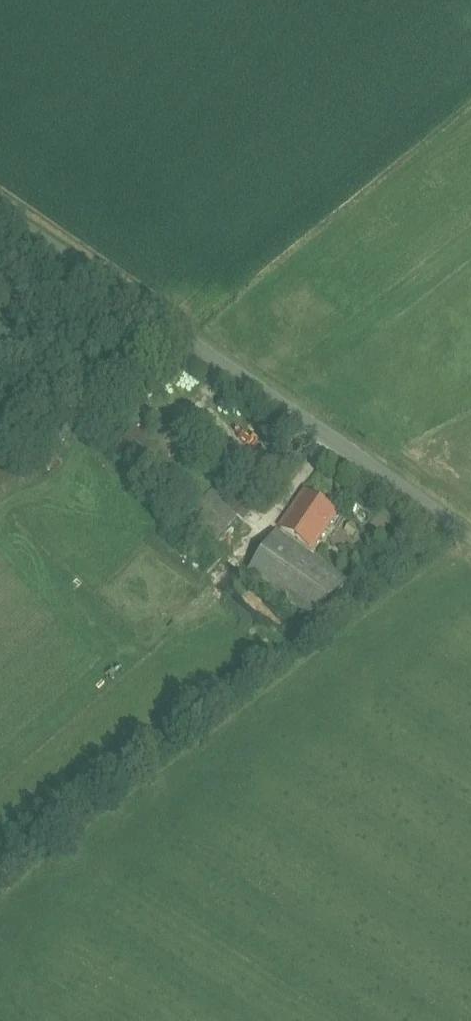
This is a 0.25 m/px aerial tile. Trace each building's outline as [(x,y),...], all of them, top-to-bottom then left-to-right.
[(209,493),(225,475),(193,447),(176,466),(134,427),(115,448),(218,541),(238,518),(209,493)] [(281,527),(312,548),(337,513),(306,492),(281,527)] [(347,582),(276,533),(248,572),(313,618),(347,582)]
